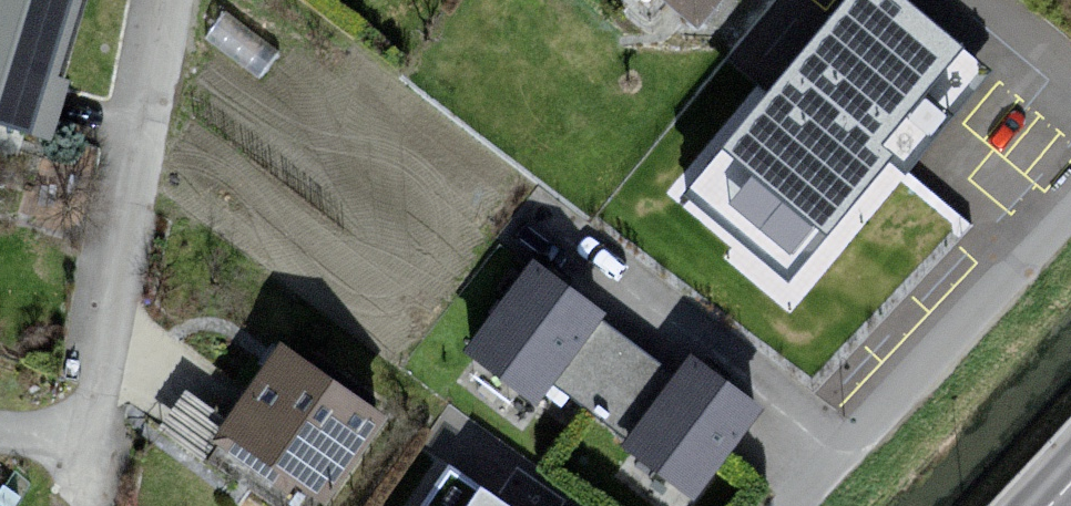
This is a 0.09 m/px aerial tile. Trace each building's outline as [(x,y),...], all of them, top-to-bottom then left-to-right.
[(0,4),(0,124),(55,138),(92,0),(1,0),(0,4)] [(712,38),(745,0),(668,0),(712,38)] [(684,192),(782,273),(967,49),(908,0),(844,0),(684,192)] [(542,268),(467,356),(543,416),(563,393),(616,328),(542,268)] [(688,384),(616,328),(563,393),(638,450),(688,384)] [(292,357),(230,453),(312,505),(353,505),(403,429),(292,357)] [(638,450),(699,505),(717,505),(776,422),(700,367),(688,384),(638,450)] [(447,468),(421,505),(503,505),(447,468)]
